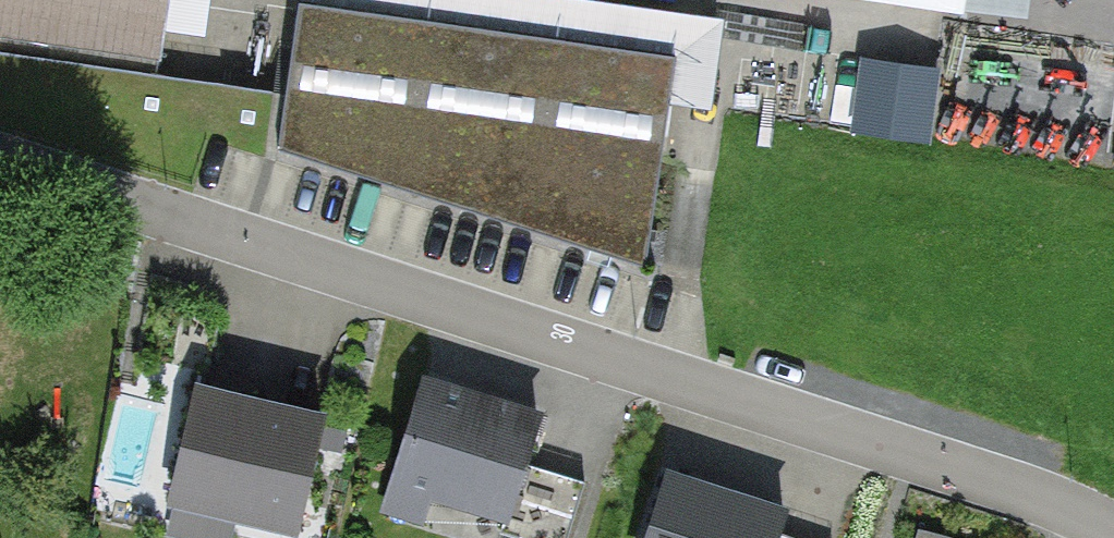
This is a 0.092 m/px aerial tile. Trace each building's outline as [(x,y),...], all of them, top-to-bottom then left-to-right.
[(196,70),(206,0),(0,0),(0,42),(196,70)] [(302,6),(676,58),(669,107),(711,113),(724,18),(592,0),(303,0),(302,6)] [(676,58),(302,6),(282,150),(647,264),(669,107),(676,58)] [(424,374),(380,512),(422,526),(432,497),(505,520),(501,532),(521,537),(567,537),(585,483),(557,474),(528,465),(544,413),(424,374)] [(258,399),(198,386),(171,508),(300,536),(327,414),(258,399)] [(670,472),(648,537),(794,537),(777,533),(785,510),(670,472)]
